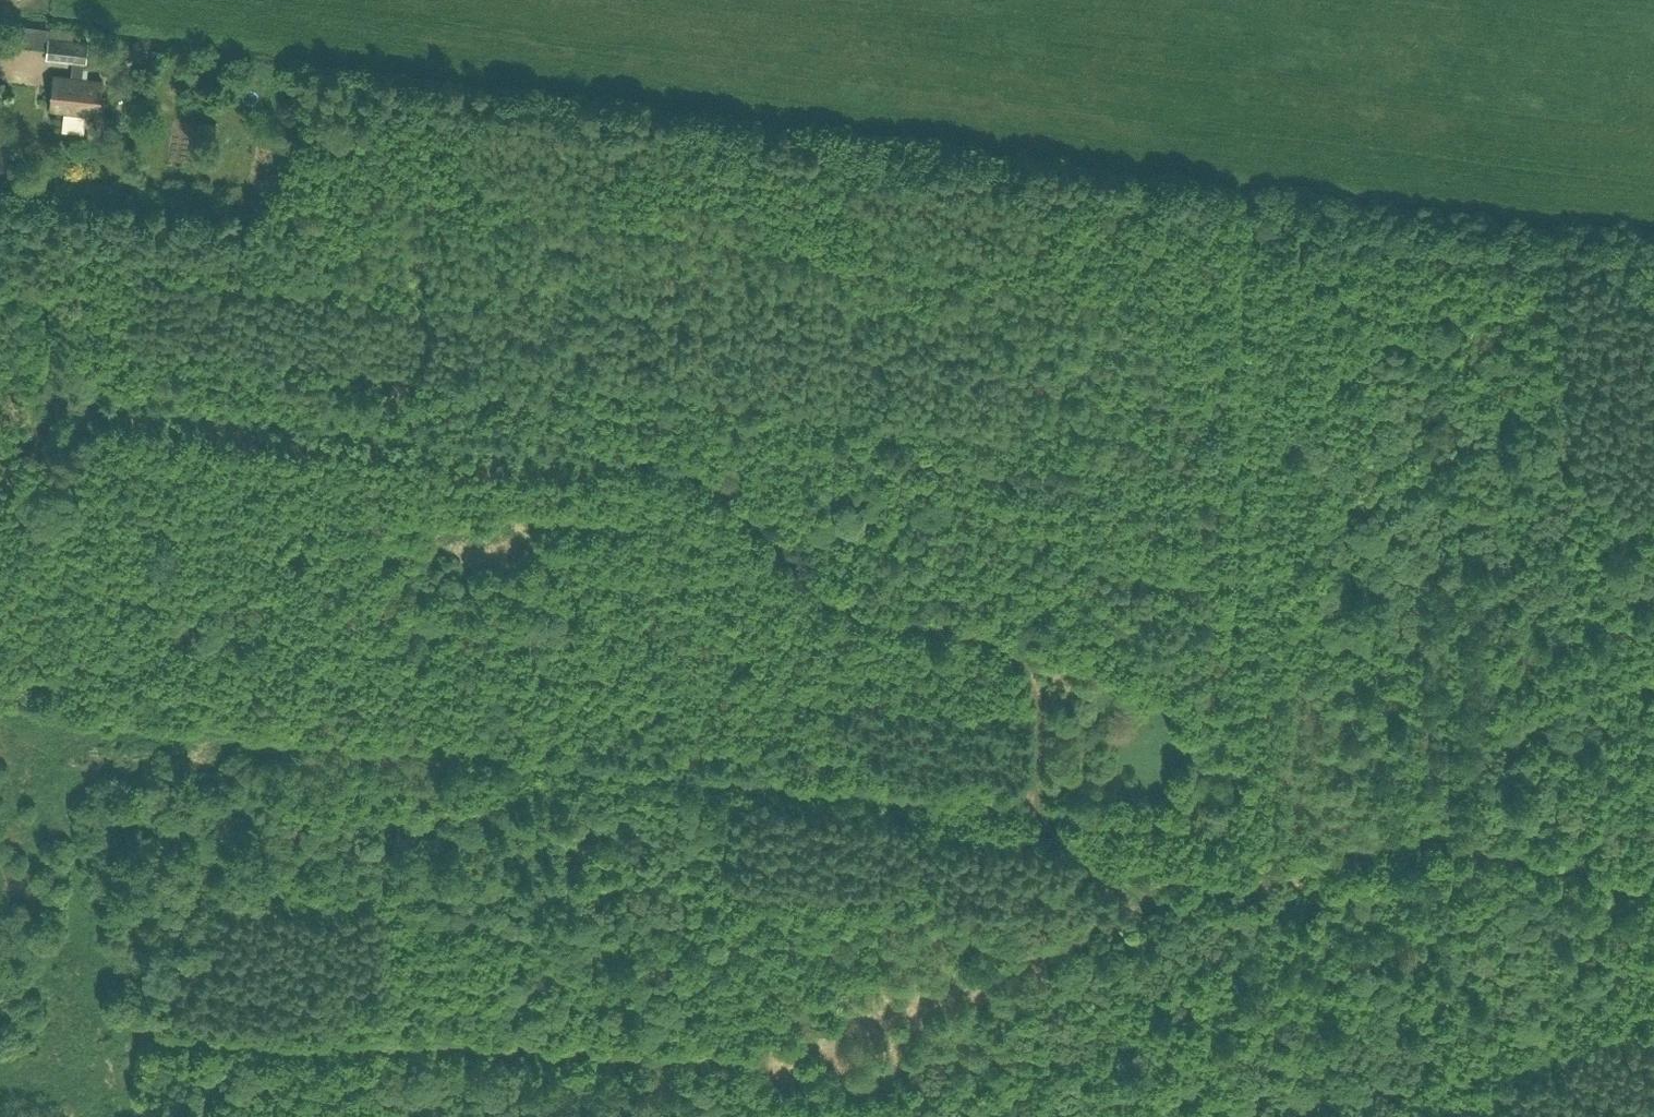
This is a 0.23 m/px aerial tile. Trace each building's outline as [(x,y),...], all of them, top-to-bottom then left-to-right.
[(89,42),(49,37),(47,58),(73,61),(71,78),(53,75),(49,108),(99,114),(103,81),(83,79),(85,63),(86,63),(89,42)]
